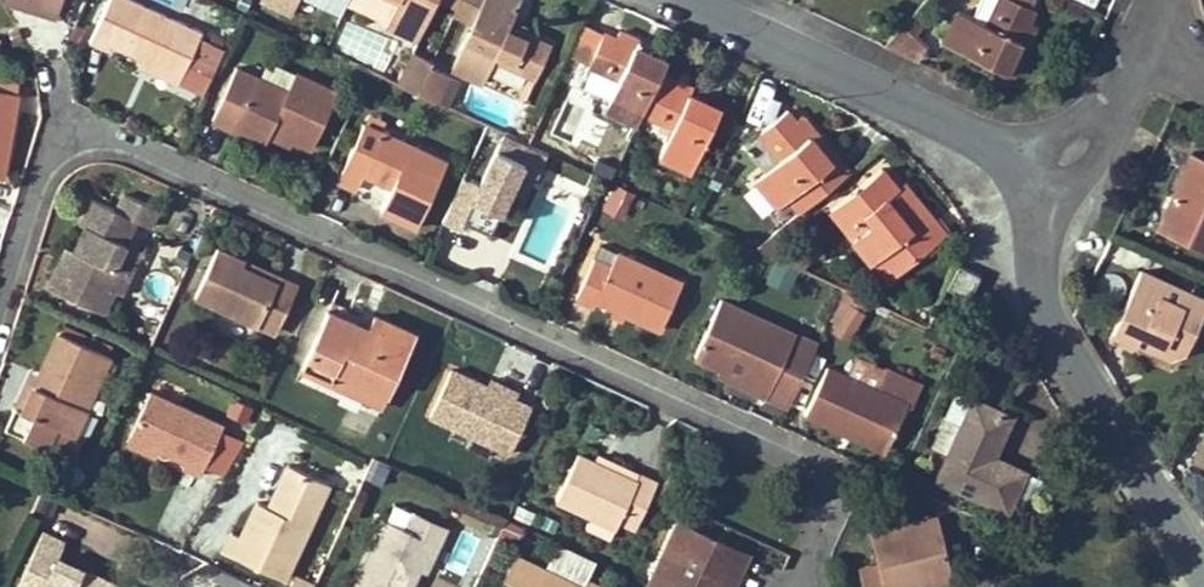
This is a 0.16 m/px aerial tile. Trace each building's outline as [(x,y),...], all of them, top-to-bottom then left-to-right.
[(38,2),(32,0),(6,0),(35,9),(38,2)] [(61,0),(32,0),(38,2),(35,9),(55,16),(61,0)] [(200,32),(132,0),(108,0),(88,42),(107,51),(110,45),(141,59),(179,77),(200,32)] [(334,9),(343,0),(314,0),(334,9)] [(345,5),(417,39),(435,0),(347,0),(345,5)] [(452,68),(482,83),(495,57),(526,72),(535,77),(551,44),(509,23),(521,0),(484,0),(474,21),(452,68)] [(484,0),(460,0),(454,11),(474,21),(484,0)] [(1019,39),(1028,43),(1037,23),(1029,19),(1034,7),(1018,0),(998,0),(988,22),(959,9),(944,42),(1004,70),(1019,39)] [(384,73),(400,42),(343,12),(327,43),(384,73)] [(578,83),(603,32),(583,23),(559,74),(578,83)] [(603,32),(578,83),(574,92),(637,122),(642,111),(657,79),(665,61),(633,45),(636,39),(619,30),(615,38),(603,32)] [(1028,43),(1019,39),(1004,70),(1013,74),(1028,43)] [(432,59),(412,50),(397,84),(417,93),(430,64),(432,59)] [(175,84),(179,77),(141,59),(138,66),(175,84)] [(285,81),(289,67),(264,60),(260,73),(285,81)] [(449,74),(430,64),(417,93),(435,101),(449,74)] [(289,93),(237,70),(213,121),(231,129),(235,122),(267,137),(271,128),(295,139),(311,146),(336,93),(297,76),(289,93)] [(535,77),(526,72),(515,96),(524,100),(535,77)] [(464,81),(449,74),(435,101),(450,108),(464,81)] [(678,118),(674,126),(659,155),(690,170),(720,107),(689,92),(692,86),(672,77),(668,85),(657,79),(642,111),(660,120),(664,111),(678,118)] [(18,93),(0,90),(0,177),(2,177),(18,93)] [(842,177),(809,136),(816,130),(802,113),(795,119),(786,109),(760,130),(781,157),(756,177),(778,205),(789,197),(800,210),(842,177)] [(660,120),(674,126),(678,118),(664,111),(660,120)] [(267,137),(235,122),(231,129),(264,144),(267,137)] [(416,227),(446,164),(364,126),(337,182),(356,191),(364,175),(391,188),(380,210),(416,227)] [(295,139),(271,128),(267,137),(291,148),(295,139)] [(842,177),(849,171),(816,130),(809,136),(842,177)] [(524,162),(497,150),(475,198),(502,210),(524,162)] [(1192,152),(1158,228),(1203,249),(1203,157),(1192,152)] [(882,168),(831,209),(888,279),(946,235),(902,181),(896,185),(882,168)] [(622,218),(633,191),(611,182),(600,209),(622,218)] [(59,264),(48,286),(102,311),(112,291),(121,295),(130,277),(112,268),(124,243),(135,220),(148,226),(157,209),(123,193),(115,211),(96,202),(84,225),(88,227),(76,251),(68,268),(59,264)] [(142,252),(124,243),(112,268),(130,277),(142,252)] [(67,247),(59,264),(68,268),(76,251),(67,247)] [(277,282),(240,265),(243,260),(217,248),(195,296),(255,325),(263,309),(281,318),(297,284),(280,276),(277,282)] [(626,311),(660,327),(681,282),(616,252),(610,265),(594,258),(576,296),(593,304),(594,302),(599,292),(628,307),(626,311)] [(280,276),(243,260),(240,265),(277,282),(280,276)] [(968,296),(980,273),(958,262),(946,285),(968,296)] [(1140,269),(1108,336),(1134,348),(1137,342),(1143,331),(1185,351),(1203,311),(1203,299),(1190,292),(1183,306),(1166,297),(1172,284),(1140,269)] [(1166,297),(1183,306),(1190,292),(1172,284),(1166,297)] [(623,318),(626,311),(628,307),(599,292),(594,302),(611,310),(610,312),(623,318)] [(859,336),(861,297),(836,296),(834,334),(859,336)] [(766,396),(796,334),(721,298),(694,354),(721,367),(751,380),(748,388),(766,396)] [(281,318),(263,309),(255,325),(274,333),(281,318)] [(333,382),(338,371),(388,393),(415,334),(373,315),(368,328),(328,311),(302,367),(333,382)] [(1185,351),(1143,331),(1137,342),(1171,358),(1184,354),(1185,351)] [(6,426),(45,446),(56,425),(73,434),(109,356),(61,332),(40,375),(23,410),(16,406),(6,426)] [(748,388),(751,380),(721,367),(718,373),(748,388)] [(874,389),(827,367),(806,413),(843,431),(847,423),(888,442),(907,403),(912,405),(921,386),(884,368),(874,389)] [(481,384),(447,368),(427,414),(508,450),(529,404),(512,397),(481,384)] [(388,393),(338,371),(333,382),(382,405),(388,393)] [(33,372),(16,406),(23,410),(40,375),(33,372)] [(515,389),(485,375),(481,384),(512,397),(515,389)] [(150,391),(130,436),(158,449),(185,460),(181,469),(201,477),(223,423),(182,406),(150,391)] [(228,398),(224,415),(247,420),(251,403),(228,398)] [(1011,417),(974,400),(938,479),(1006,509),(1022,472),(992,457),(1011,417)] [(888,442),(847,423),(843,431),(884,450),(888,442)] [(155,456),(158,449),(130,436),(127,442),(155,456)] [(1194,458),(1203,463),(1203,436),(1194,458)] [(578,453),(556,499),(615,527),(618,518),(635,526),(656,481),(639,473),(636,480),(578,453)] [(223,552),(284,580),(329,484),(288,465),(269,507),(256,501),(240,537),(232,534),(223,552)] [(432,539),(420,565),(428,568),(448,525),(414,510),(406,527),(432,539)] [(931,565),(950,560),(938,515),(872,533),(878,563),(860,567),(865,586),(904,586),(919,583),(934,579),(931,565)] [(353,586),(410,586),(420,565),(432,539),(406,527),(385,517),(353,586)] [(678,522),(648,586),(716,586),(735,548),(678,522)] [(18,586),(119,586),(57,557),(64,544),(41,533),(16,586),(18,586)] [(735,548),(716,586),(732,586),(747,554),(735,548)] [(587,580),(584,586),(514,553),(499,586),(602,586),(587,580)] [(950,560),(931,565),(934,579),(953,574),(950,560)] [(292,586),(314,586),(316,583),(298,573),(292,586)]
